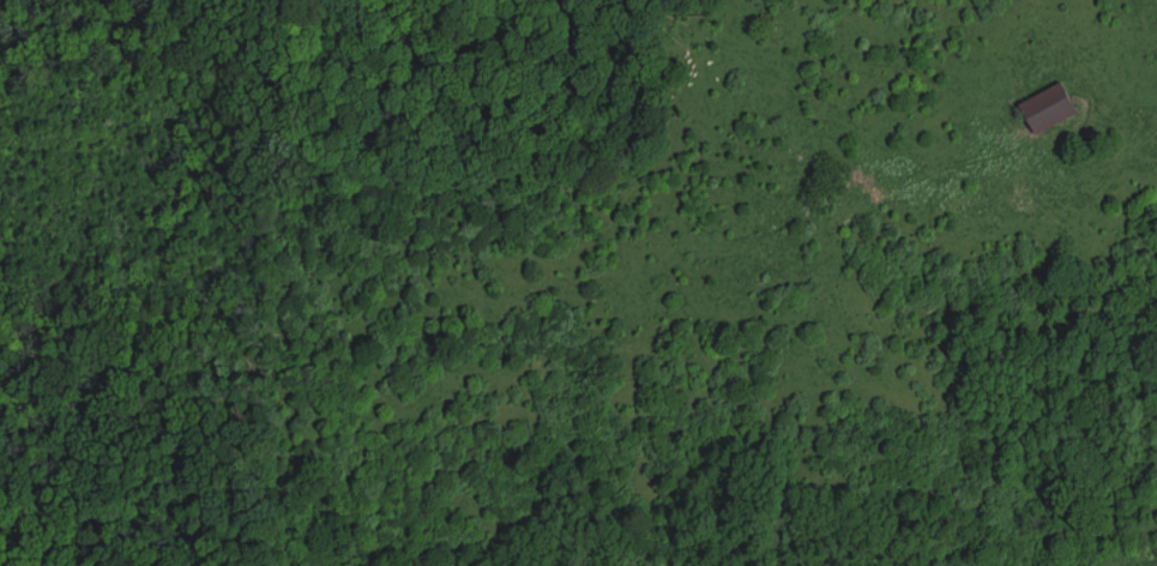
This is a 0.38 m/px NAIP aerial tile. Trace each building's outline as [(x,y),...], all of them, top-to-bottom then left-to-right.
[(1041,135),(1084,114),(1069,82),(1026,103),(1041,135)]
